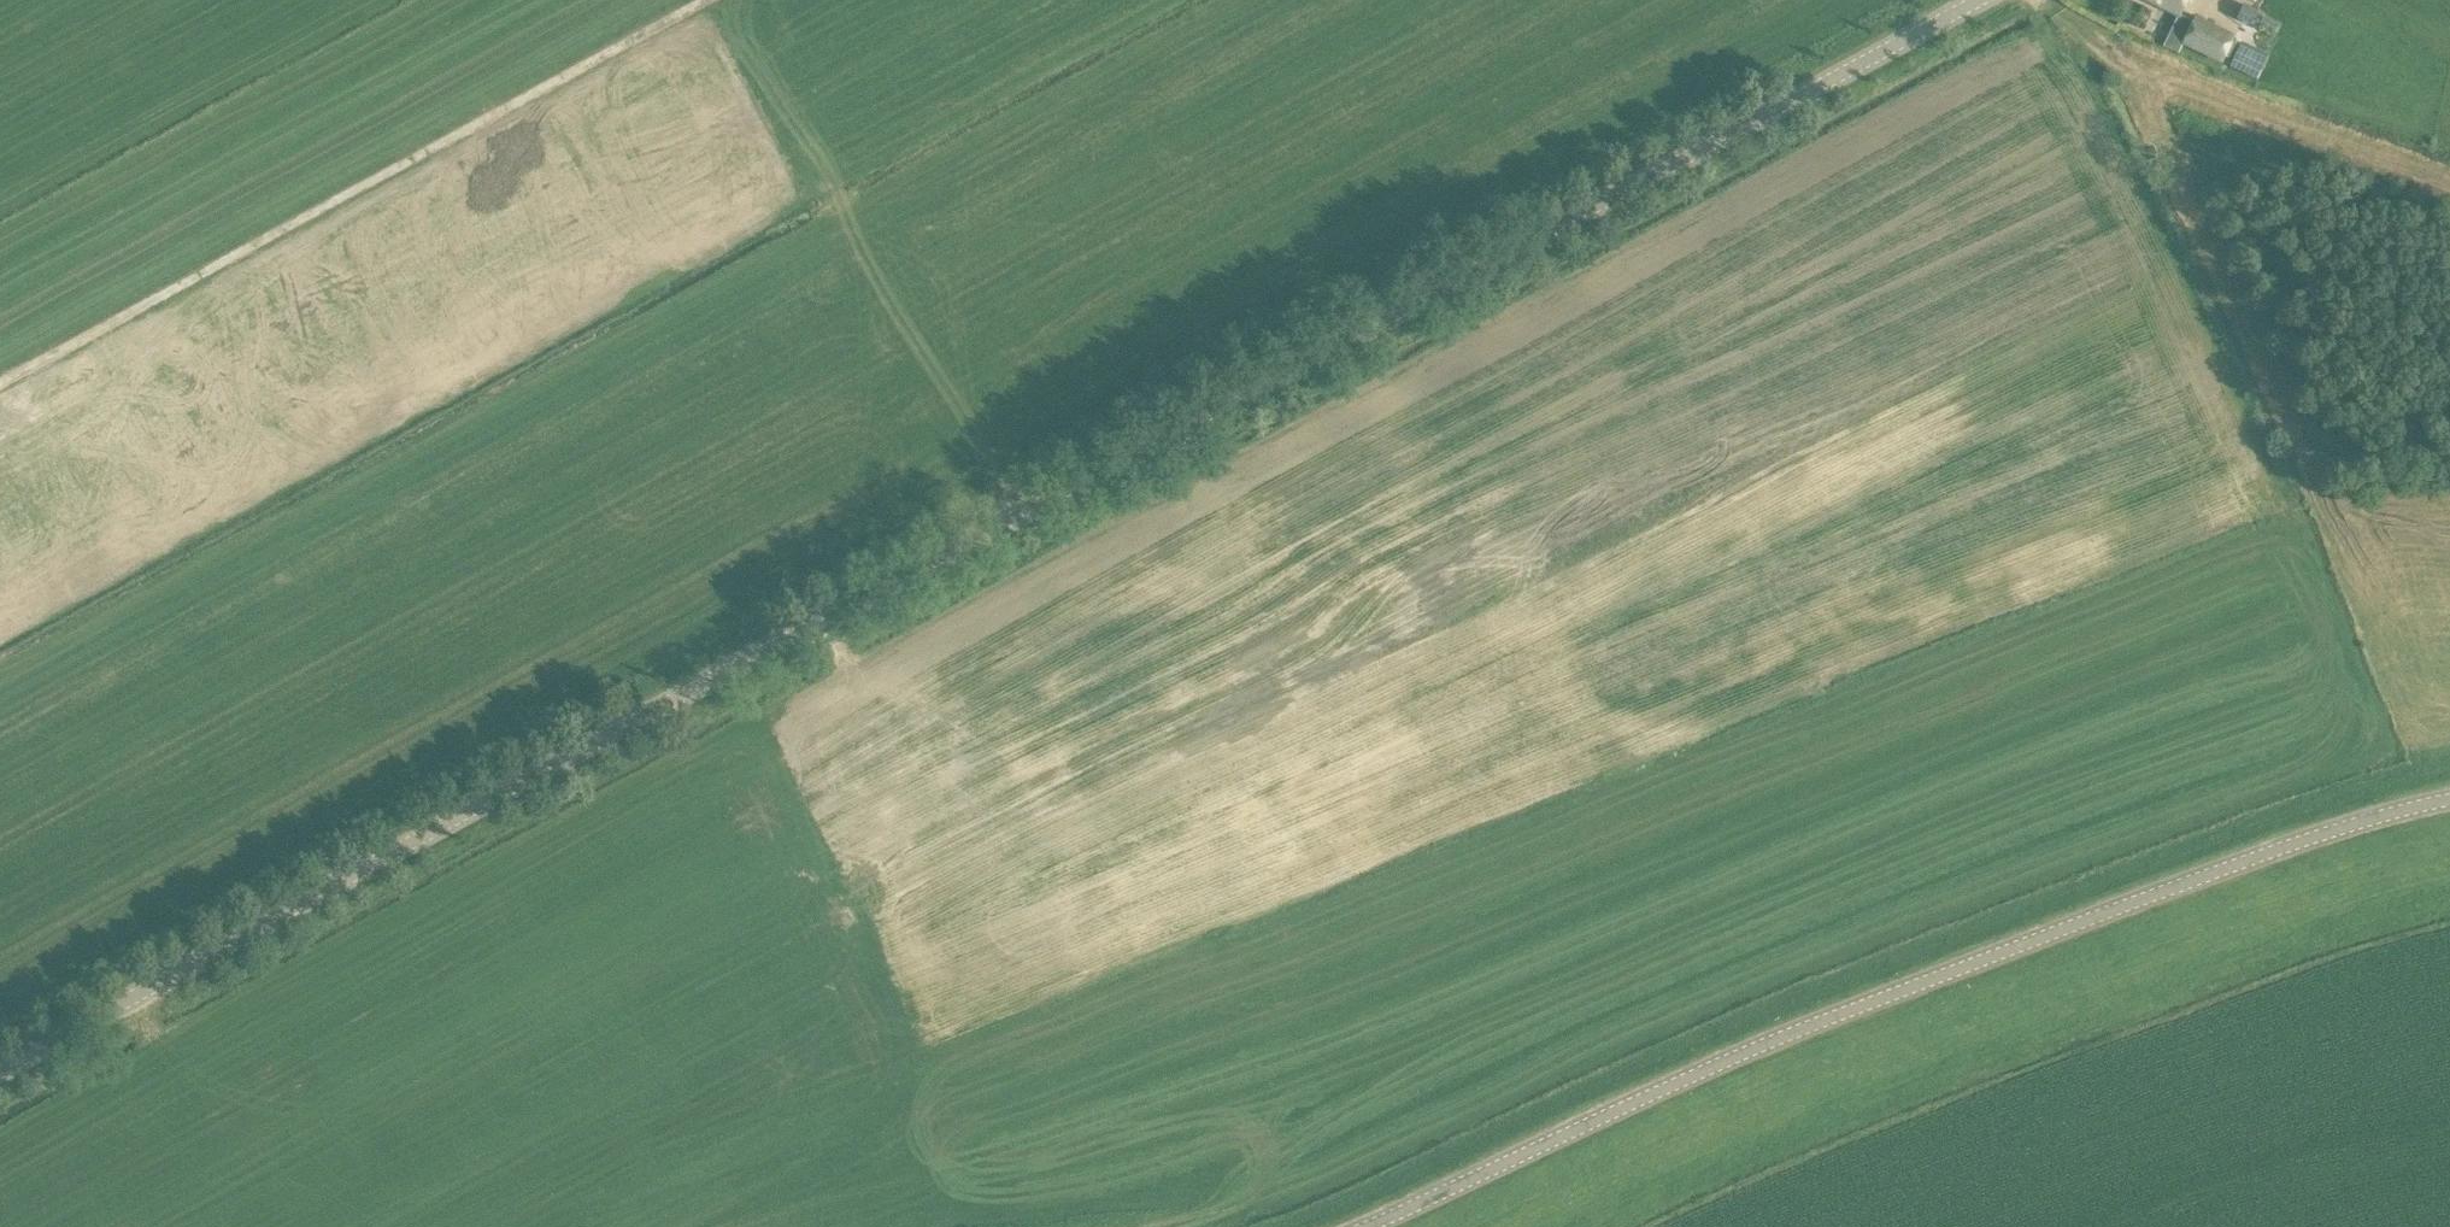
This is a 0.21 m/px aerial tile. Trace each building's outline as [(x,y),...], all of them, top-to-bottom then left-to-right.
[(2179,15),(2185,0),(2148,0),(2179,15)] [(2249,23),(2254,12),(2241,6),(2236,16),(2249,23)] [(2232,35),(2193,16),(2180,41),(2219,61),(2232,35)]
